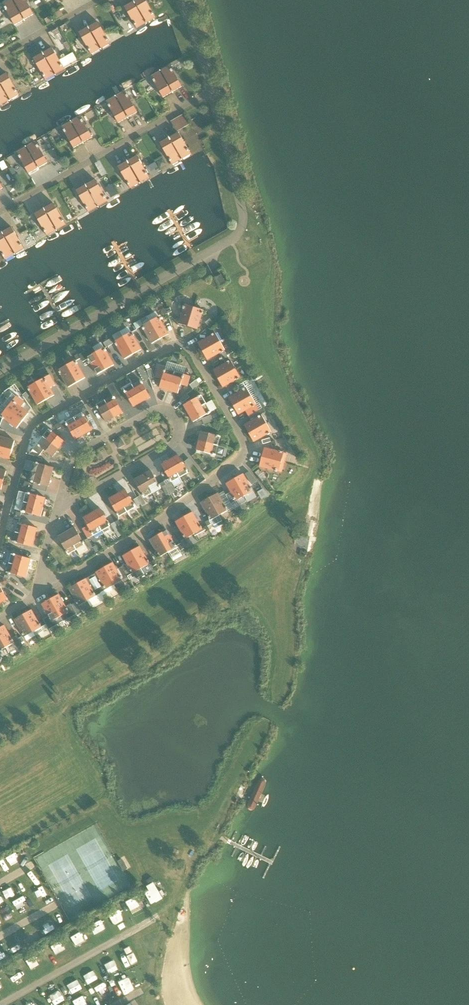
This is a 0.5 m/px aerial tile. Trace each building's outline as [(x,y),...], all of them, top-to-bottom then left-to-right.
[(10,1),(22,22),(34,16),(25,0),(13,0),(10,1)] [(131,3),(143,24),(154,17),(145,0),(136,0),(131,3)] [(0,7),(0,10),(10,29),(22,22),(10,1),(0,7)] [(131,3),(119,10),(131,31),(143,24),(131,3)] [(97,23),(85,29),(97,50),(108,44),(97,23)] [(85,29),(73,36),(85,57),(97,50),(85,29)] [(51,47),(39,54),(51,75),(63,68),(51,47)] [(39,54),(28,60),(39,81),(51,75),(39,54)] [(170,69),(158,76),(170,97),(182,91),(170,69)] [(0,77),(0,90),(6,102),(18,95),(6,74),(0,77)] [(158,76),(147,83),(158,104),(170,97),(158,76)] [(127,94),(115,101),(127,122),(139,115),(127,94)] [(115,101),(103,107),(115,129),(127,122),(115,101)] [(190,124),(184,115),(179,118),(184,128),(190,124)] [(83,120),(71,126),(83,148),(95,141),(83,120)] [(71,126),(59,133),(71,154),(83,148),(71,126)] [(178,135),(166,141),(178,162),(190,156),(178,135)] [(166,141),(155,148),(166,169),(178,162),(166,141)] [(37,145),(25,152),(37,173),(49,166),(37,145)] [(25,152),(13,158),(25,179),(37,173),(25,152)] [(137,158),(125,164),(136,186),(148,179),(137,158)] [(125,164),(113,171),(125,192),(136,186),(125,164)] [(94,182),(83,188),(94,209),(106,203),(94,182)] [(83,188),(71,195),(83,216),(94,209),(83,188)] [(52,206),(40,212),(52,233),(64,227),(52,206)] [(40,212),(29,219),(40,240),(52,233),(40,212)] [(0,236),(0,237),(11,257),(23,251),(11,229),(0,236)] [(11,257),(0,237),(0,264),(11,257)] [(220,287),(226,283),(222,274),(215,278),(220,287)] [(194,307),(185,305),(184,306),(183,308),(184,308),(179,324),(188,326),(194,307)] [(203,310),(194,307),(188,326),(198,329),(202,314),(203,314),(203,312),(203,310)] [(161,339),(169,334),(161,320),(162,320),(161,318),(160,318),(159,317),(151,321),(161,339)] [(209,327),(214,323),(210,319),(205,323),(209,327)] [(152,344),(161,339),(151,321),(142,326),(143,328),(144,330),(152,344)] [(133,354),(123,337),(120,332),(113,336),(116,341),(115,342),(116,343),(115,344),(116,345),(117,345),(125,359),(133,354)] [(133,354),(142,350),(134,336),(134,335),(133,334),(132,332),(123,337),(133,354)] [(198,343),(203,351),(220,342),(216,333),(214,334),(212,335),(198,343)] [(225,350),(220,342),(203,351),(208,360),(222,352),(222,353),(224,352),(223,351),(225,350)] [(89,360),(97,374),(106,370),(96,352),(93,347),(79,355),(84,363),(89,360)] [(104,348),(96,352),(106,370),(114,365),(106,351),(107,351),(106,349),(105,349),(104,348)] [(76,360),(67,365),(77,383),(85,378),(77,364),(78,363),(77,362),(76,360)] [(214,370),(218,379),(236,369),(231,361),(229,362),(229,361),(227,362),(228,362),(214,370)] [(67,365),(59,370),(60,372),(59,372),(60,374),(61,373),(69,387),(77,383),(67,365)] [(160,388),(169,391),(175,372),(166,369),(165,371),(164,370),(164,372),(160,388)] [(241,377),(236,369),(218,379),(223,387),(237,379),(238,380),(239,379),(239,378),(241,377)] [(184,374),(175,372),(169,391),(178,393),(183,378),(184,378),(184,376),(184,374)] [(46,400),(55,395),(47,381),(46,379),(46,380),(45,378),(36,383),(46,400)] [(142,382),(141,380),(132,385),(142,402),(151,397),(143,383),(142,381),(142,382)] [(196,380),(190,385),(193,389),(200,384),(196,380)] [(36,383),(28,387),(29,389),(28,389),(29,391),(30,391),(38,405),(46,400),(36,383)] [(132,385),(130,386),(124,389),(125,391),(124,391),(125,393),(126,393),(134,407),(142,402),(132,385)] [(229,398),(234,406),(251,396),(247,388),(245,389),(245,388),(243,389),(243,390),(229,398)] [(114,397),(113,395),(105,400),(115,417),(123,413),(115,399),(116,398),(115,397),(114,397)] [(206,404),(201,395),(200,396),(199,396),(198,397),(184,405),(189,414),(206,404)] [(239,415),(246,411),(249,416),(258,410),(259,410),(256,405),(251,396),(234,406),(239,415)] [(115,417),(105,400),(97,405),(98,407),(97,407),(98,408),(106,422),(115,417)] [(7,408),(23,421),(29,413),(16,403),(17,403),(15,402),(13,401),(7,408)] [(189,414),(194,422),(208,414),(208,415),(210,414),(209,413),(211,412),(206,404),(189,414)] [(7,408),(1,416),(3,417),(2,418),(4,419),(4,418),(17,428),(23,421),(7,408)] [(261,414),(265,412),(263,408),(258,411),(258,410),(249,416),(251,420),(261,414)] [(84,414),(83,413),(74,417),(84,435),(92,430),(84,416),(85,416),(84,414)] [(213,421),(211,415),(202,418),(204,425),(213,421)] [(249,434),(267,424),(262,415),(260,416),(258,416),(259,417),(245,425),(249,434)] [(84,435),(74,417),(66,422),(67,424),(66,424),(67,426),(68,426),(76,440),(84,435)] [(249,434),(254,442),(268,434),(268,435),(270,434),(270,433),(272,432),(267,424),(249,434)] [(51,430),(49,429),(43,437),(59,449),(65,441),(52,431),(53,431),(51,430)] [(202,431),(199,441),(218,446),(221,436),(219,436),(219,435),(217,435),(202,431)] [(15,441),(0,436),(0,446),(12,450),(15,441)] [(40,447),(53,457),(59,449),(43,437),(37,444),(39,445),(38,446),(40,447)] [(218,446),(199,441),(197,450),(212,454),(212,455),(214,455),(216,455),(218,446)] [(10,459),(12,450),(0,446),(0,456),(10,459)] [(262,457),(282,462),(284,453),(265,448),(262,457)] [(179,455),(170,460),(180,477),(188,472),(187,471),(188,470),(187,469),(186,469),(179,455)] [(277,471),(279,472),(282,462),(262,457),(260,467),(275,471),(277,472),(277,471)] [(190,468),(194,464),(189,458),(184,462),(190,468)] [(180,477),(170,460),(162,464),(170,479),(169,479),(170,481),(171,480),(172,482),(180,477)] [(32,472),(52,477),(54,468),(39,463),(37,462),(37,463),(35,462),(32,472)] [(151,470),(143,475),(153,493),(161,488),(160,486),(161,486),(160,484),(159,485),(151,470)] [(32,472),(30,481),(32,482),(33,483),(33,482),(49,486),(52,477),(32,472)] [(243,474),(235,479),(245,497),(248,502),(257,498),(252,490),(253,489),(252,488),(251,488),(243,474)] [(144,497),(153,493),(143,475),(134,480),(142,494),(143,496),(144,497)] [(228,498),(230,502),(232,505),(245,497),(235,479),(227,483),(234,498),(233,498),(231,496),(228,498)] [(127,512),(136,507),(135,505),(134,503),(126,489),(117,494),(127,512)] [(43,507),(46,498),(30,494),(30,493),(29,493),(27,493),(24,502),(43,507)] [(218,493),(210,498),(220,515),(228,510),(227,509),(228,508),(227,507),(226,507),(218,493)] [(118,515),(119,516),(127,512),(117,494),(109,499),(117,513),(116,513),(117,515),(118,515)] [(219,515),(220,515),(210,498),(201,502),(209,516),(209,517),(210,518),(211,520),(210,521),(209,520),(206,522),(208,526),(211,524),(211,525),(215,525),(222,521),(219,515)] [(41,516),(43,507),(24,502),(21,511),(23,512),(25,513),(25,512),(41,516)] [(92,513),(102,531),(110,526),(109,524),(110,524),(109,522),(108,522),(101,508),(92,513)] [(193,512),(184,517),(194,534),(203,529),(202,528),(202,527),(201,526),(193,512)] [(92,513),(84,518),(92,532),(91,532),(92,534),(93,533),(94,535),(102,531),(92,513)] [(184,517),(176,522),(184,536),(183,536),(184,537),(185,537),(186,539),(194,534),(184,517)] [(35,537),(38,528),(22,524),(22,523),(20,523),(18,523),(16,532),(35,537)] [(75,527),(67,532),(77,549),(80,555),(88,550),(84,543),(85,543),(84,541),(83,541),(75,527)] [(175,544),(167,530),(158,535),(168,552),(177,547),(176,546),(176,545),(175,544)] [(33,547),(35,537),(16,532),(13,542),(15,542),(15,543),(17,543),(33,547)] [(77,549),(67,532),(58,537),(66,551),(67,553),(67,552),(68,554),(77,549)] [(160,557),(168,552),(158,535),(150,539),(158,554),(157,554),(158,555),(159,555),(160,557)] [(93,548),(92,545),(88,539),(85,540),(89,547),(90,546),(91,549),(93,548)] [(132,551),(141,568),(150,564),(149,562),(149,560),(148,560),(140,546),(132,551)] [(141,568),(132,551),(123,556),(131,570),(132,572),(132,571),(133,573),(141,568)] [(12,554),(9,563),(29,568),(31,559),(16,555),(16,554),(14,554),(12,554)] [(26,578),(29,568),(9,563),(7,572),(9,573),(9,574),(10,574),(11,573),(26,578)] [(121,577),(115,567),(113,563),(105,567),(115,585),(123,580),(122,578),(123,578),(122,576),(121,577)] [(105,588),(106,589),(101,593),(103,596),(116,588),(115,585),(105,567),(96,572),(104,586),(105,588)] [(101,593),(96,596),(95,594),(96,594),(95,592),(94,593),(86,579),(78,583),(88,601),(91,607),(104,599),(103,596),(101,593)] [(79,606),(88,601),(78,583),(69,588),(77,601),(71,604),(73,609),(79,606)] [(51,599),(63,621),(76,614),(73,609),(71,604),(66,607),(59,594),(51,599)] [(49,629),(63,621),(51,599),(42,604),(49,617),(44,620),(47,624),(49,629)] [(23,615),(33,632),(34,632),(36,635),(44,631),(42,627),(47,624),(44,620),(43,618),(40,620),(41,623),(40,624),(32,610),(23,615)] [(24,635),(25,637),(27,641),(36,636),(35,636),(36,635),(34,632),(33,632),(23,615),(15,619),(23,633),(22,634),(23,635),(24,635)] [(19,640),(17,635),(12,638),(4,625),(0,628),(0,637),(6,647),(14,643),(17,647),(22,644),(19,640)] [(124,871),(129,868),(123,859),(119,861),(124,871)]
